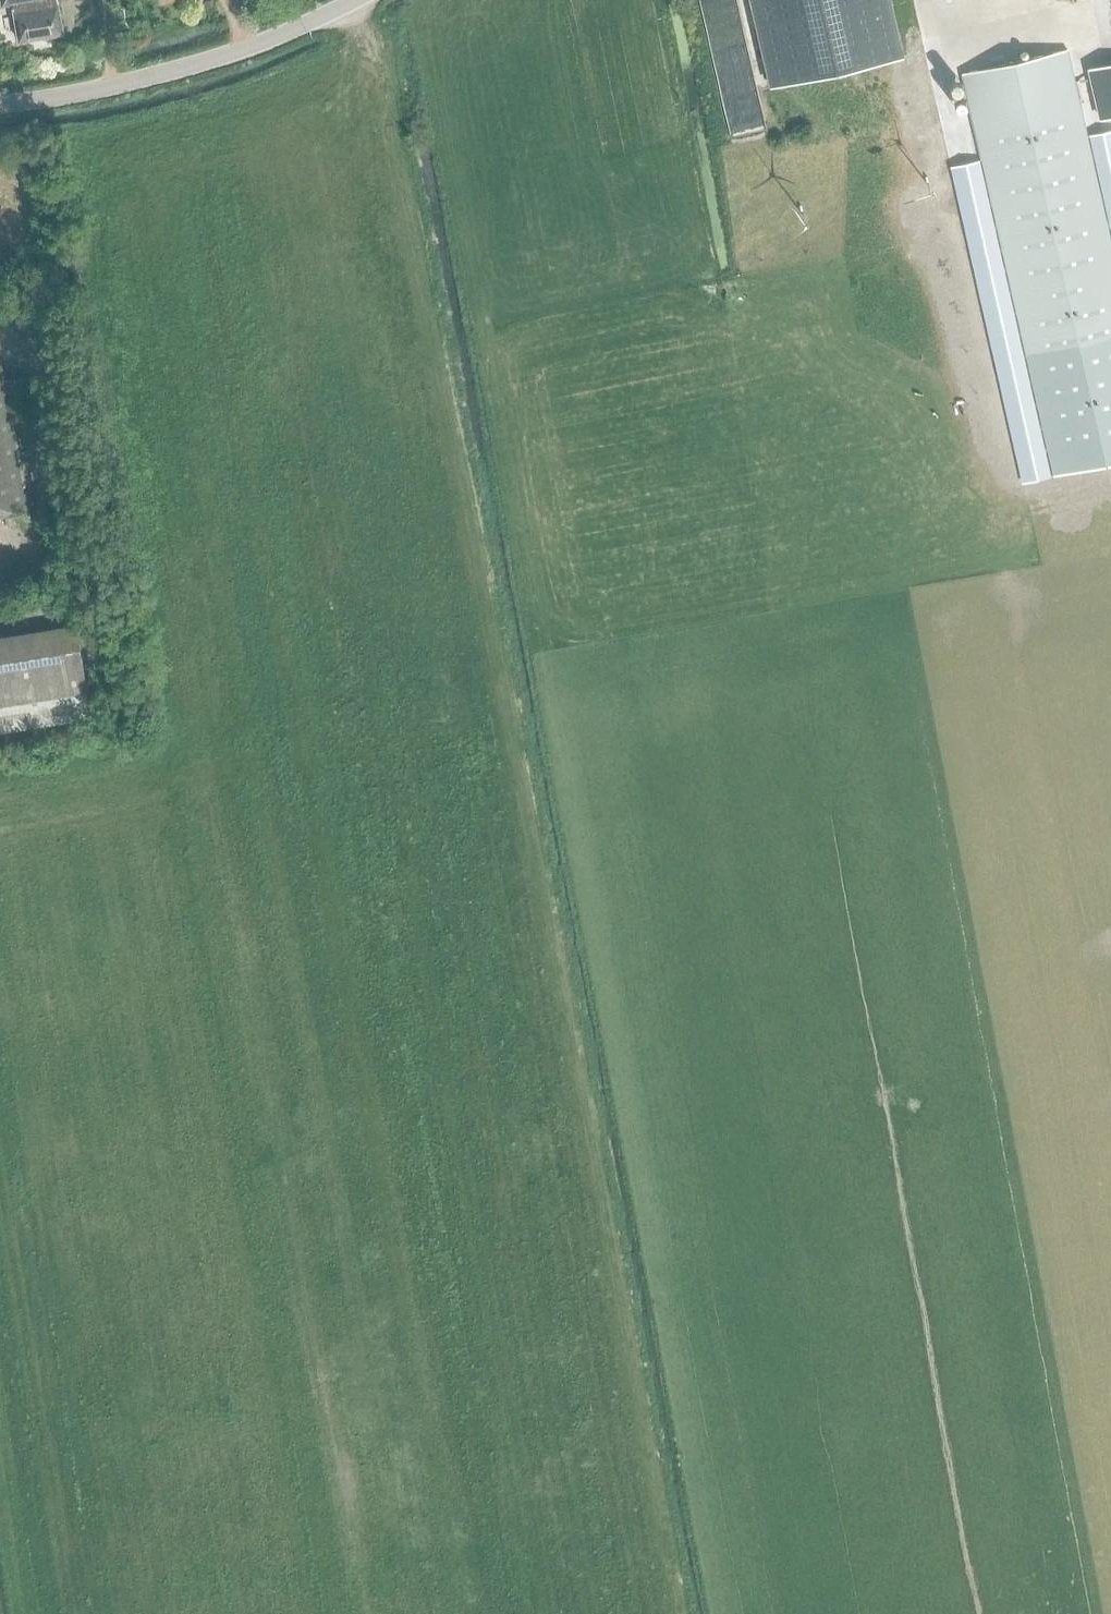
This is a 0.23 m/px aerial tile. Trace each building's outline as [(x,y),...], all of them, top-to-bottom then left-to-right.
[(1,6),(12,4),(18,41),(62,33),(56,0),(0,0),(1,6)] [(887,0),(752,0),(772,87),(900,58),(887,0)] [(1082,117),(1066,50),(962,74),(1027,356),(1110,337),(1110,243),(1082,117)] [(29,511),(0,365),(0,516),(29,511)] [(76,623),(0,636),(0,733),(92,718),(88,691),(76,623)]
